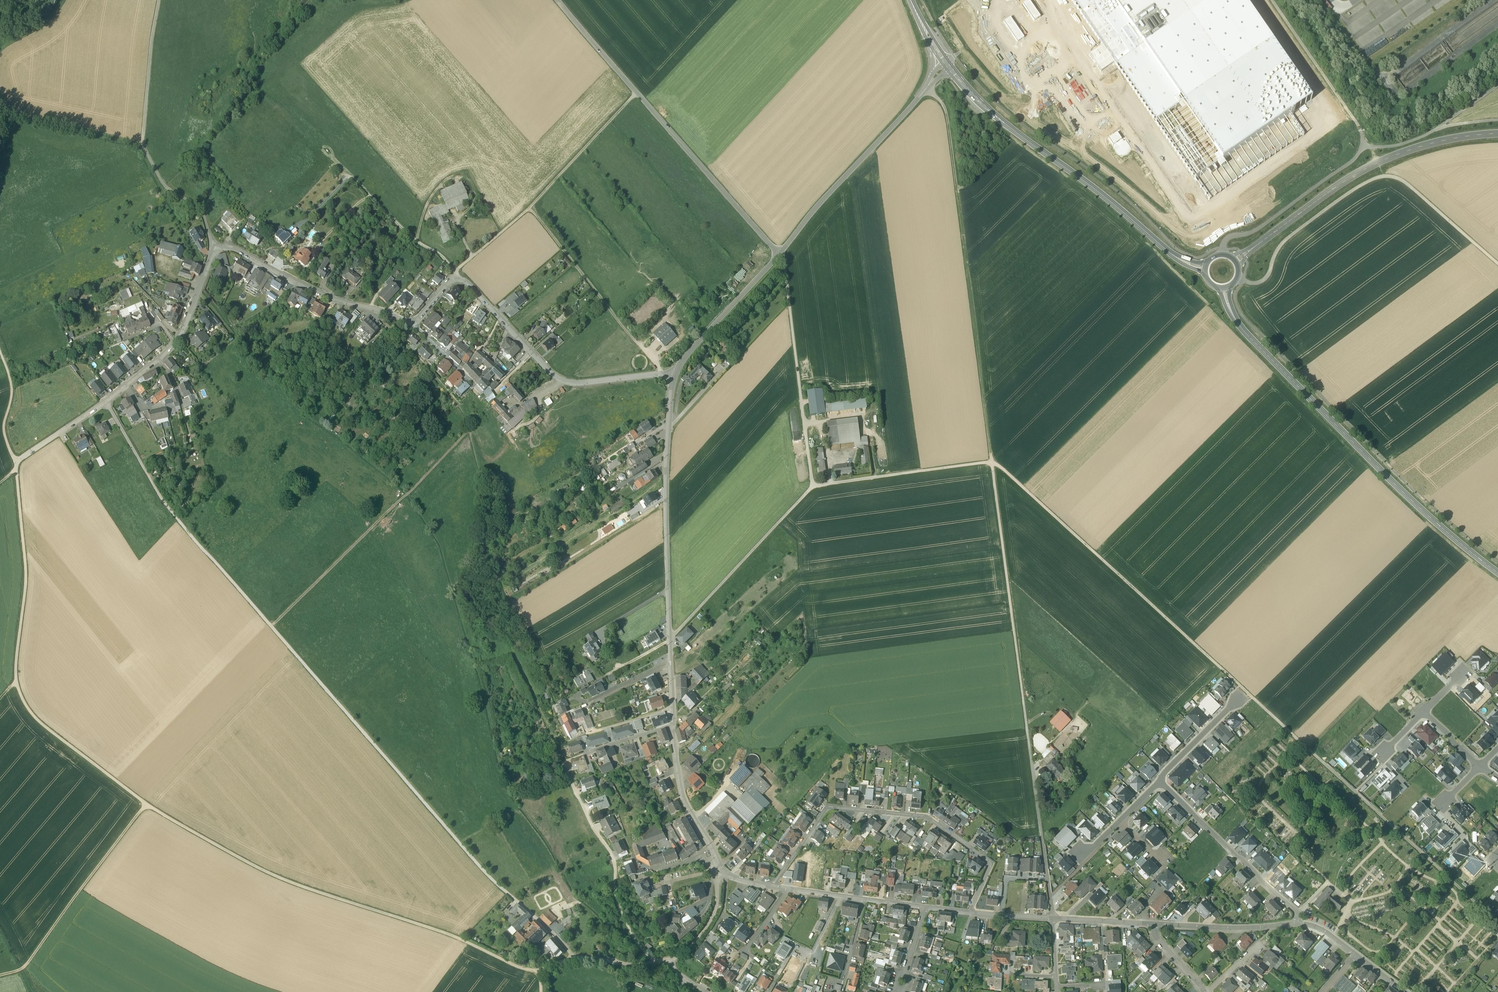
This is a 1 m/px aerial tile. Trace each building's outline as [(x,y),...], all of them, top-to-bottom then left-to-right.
[(1102,46),(1089,55),(1102,73),(1115,64),(1209,200),(1303,135),(1289,115),(1311,100),(1242,0),(1070,0),(1102,46)] [(461,183),(439,192),(444,204),(445,204),(448,210),(455,207),(464,203),(469,201),(461,183)] [(464,203),(455,207),(457,212),(467,208),(464,203)] [(444,204),(428,212),(431,220),(435,218),(440,216),(449,212),(448,210),(445,204),(444,204)] [(239,222),(231,215),(228,218),(224,223),(231,231),(234,228),(233,228),(235,227),(239,222)] [(444,225),(440,216),(435,218),(439,227),(444,225)] [(439,227),(438,228),(441,235),(440,236),(443,244),(453,240),(450,234),(451,234),(446,224),(444,225),(439,227)] [(198,229),(196,229),(194,230),(194,231),(194,233),(191,235),(196,244),(200,242),(204,240),(202,236),(199,229),(198,229)] [(258,237),(250,232),(248,235),(247,234),(245,238),(248,240),(247,242),(254,246),(255,245),(258,246),(261,240),(258,238),(258,237)] [(285,237),(281,233),(279,234),(275,237),(275,240),(278,243),(277,243),(283,248),(285,246),(287,246),(287,244),(291,240),(287,237),(285,237)] [(176,246),(161,243),(159,252),(173,256),(176,246)] [(181,248),(176,246),(173,256),(172,257),(179,260),(180,258),(183,250),(181,248)] [(150,257),(145,248),(141,249),(143,258),(149,257),(150,257)] [(278,255),(272,250),(268,255),(274,260),(278,255)] [(310,257),(303,252),(302,252),(301,253),(299,255),(300,257),(297,261),(300,262),(298,265),(304,269),(308,263),(308,262),(307,261),(310,257)] [(154,273),(152,257),(150,257),(149,257),(143,258),(146,274),(154,273)] [(191,261),(180,258),(179,260),(182,261),(181,264),(189,267),(191,261)] [(250,267),(239,261),(233,272),(244,278),(247,273),(250,267)] [(329,264),(324,261),(319,269),(320,270),(321,270),(324,272),(329,264)] [(142,263),(132,268),(134,273),(138,271),(141,277),(145,275),(143,269),(144,268),(142,263)] [(196,266),(193,265),(192,269),(190,273),(193,274),(198,276),(201,268),(196,266)] [(230,268),(224,266),(223,270),(227,272),(231,274),(230,268)] [(223,282),(227,272),(223,270),(217,268),(214,279),(223,282)] [(324,272),(321,270),(320,270),(316,276),(323,281),(325,278),(326,279),(328,277),(326,276),(328,274),(324,272)] [(265,276),(255,271),(254,273),(253,275),(252,277),(250,281),(256,284),(256,285),(258,286),(259,286),(265,276)] [(359,281),(348,271),(341,279),(345,282),(346,280),(354,286),(359,281)] [(259,286),(258,288),(261,291),(266,284),(268,280),(270,281),(271,278),(266,274),(265,276),(259,286)] [(443,279),(437,274),(432,281),(438,285),(443,279)] [(275,281),(271,278),(270,281),(268,280),(266,284),(263,288),(268,292),(271,288),(270,287),(273,284),(272,284),(273,283),(275,281)] [(390,278),(384,285),(387,288),(391,284),(394,281),(390,278)] [(283,286),(275,281),(273,283),(272,284),(273,284),(270,287),(271,288),(278,293),(280,290),(281,291),(282,290),(281,289),(283,286)] [(387,288),(378,298),(386,305),(398,290),(391,284),(387,288)] [(181,289),(168,285),(166,291),(171,293),(169,298),(179,301),(182,293),(183,290),(181,289)] [(433,291),(425,285),(423,287),(427,291),(431,294),(433,291)] [(120,292),(123,300),(132,297),(129,288),(120,292)] [(278,293),(271,288),(268,292),(270,293),(278,298),(277,299),(279,299),(285,293),(281,291),(280,290),(278,293)] [(455,288),(451,291),(452,291),(450,293),(449,292),(447,295),(452,300),(453,300),(454,297),(456,299),(456,298),(461,293),(455,288)] [(278,298),(270,293),(268,296),(275,302),(277,299),(278,298)] [(309,301),(301,297),(303,295),(299,293),(297,297),(293,295),(288,305),(295,308),(297,304),(305,308),(306,304),(307,305),(309,301)] [(422,295),(418,293),(414,298),(412,300),(415,302),(416,301),(418,302),(414,307),(418,310),(422,305),(427,299),(422,295)] [(405,294),(397,304),(401,307),(402,305),(406,308),(408,305),(412,301),(405,294)] [(514,294),(506,301),(512,310),(514,312),(517,310),(527,302),(522,296),(518,299),(514,294)] [(323,314),(315,310),(318,304),(316,303),(314,308),(313,309),(314,309),(312,313),(311,313),(311,314),(320,319),(323,314)] [(326,309),(318,304),(315,310),(323,314),(326,309)] [(137,305),(127,309),(129,313),(139,309),(137,305)] [(467,311),(472,314),(476,309),(471,305),(467,311)] [(182,309),(174,306),(171,314),(179,317),(182,309)] [(127,309),(120,312),(123,318),(130,315),(129,313),(127,309)] [(519,312),(517,310),(514,312),(512,310),(508,313),(512,318),(519,312)] [(473,322),(478,326),(479,324),(484,318),(485,316),(480,312),(479,313),(476,317),(473,322)] [(347,318),(340,313),(334,321),(345,328),(351,320),(348,317),(347,318)] [(433,313),(423,326),(430,332),(434,328),(440,319),(433,313)] [(179,317),(171,314),(169,319),(168,322),(176,326),(179,317)] [(205,314),(199,319),(207,329),(212,326),(213,327),(216,324),(212,319),(209,314),(209,315),(206,314),(205,314)] [(221,323),(215,316),(212,319),(216,324),(217,326),(221,323)] [(139,322),(143,330),(150,327),(146,319),(139,322)] [(124,321),(115,325),(117,329),(121,327),(121,326),(125,325),(125,324),(124,321)] [(367,321),(355,334),(366,345),(379,332),(374,328),(374,327),(372,325),(372,326),(367,321)] [(125,324),(125,325),(126,327),(125,328),(128,335),(135,333),(131,325),(130,322),(125,324)] [(134,324),(131,325),(135,333),(143,330),(139,322),(134,324)] [(676,335),(665,323),(653,334),(664,346),(676,335)] [(547,326),(542,331),(545,335),(553,328),(550,325),(547,326)] [(444,333),(438,328),(437,330),(435,332),(441,337),(444,333)] [(540,328),(533,334),(538,340),(545,335),(542,331),(540,328)] [(210,339),(204,332),(200,334),(206,342),(210,339)] [(441,337),(435,332),(433,335),(431,338),(436,342),(441,337)] [(197,334),(195,334),(194,337),(191,339),(192,341),(191,344),(194,344),(197,348),(198,348),(201,348),(201,345),(206,342),(200,334),(199,333),(197,334)] [(441,337),(436,342),(440,345),(445,339),(447,336),(444,334),(444,333),(441,337)] [(456,341),(448,334),(447,336),(445,339),(450,343),(449,344),(452,346),(456,341)] [(411,336),(410,337),(407,341),(411,345),(412,344),(416,346),(419,342),(411,336)] [(550,339),(549,340),(552,344),(556,340),(557,339),(554,336),(550,339)] [(155,342),(152,337),(151,338),(144,343),(152,352),(159,346),(155,342)] [(459,337),(452,346),(455,348),(462,338),(459,337)] [(450,343),(445,339),(440,345),(445,349),(449,344),(450,343)] [(512,344),(509,341),(504,340),(501,348),(503,348),(505,351),(512,344)] [(549,340),(542,345),(547,351),(554,346),(552,344),(549,340)] [(137,349),(140,354),(144,359),(152,352),(144,343),(137,349)] [(505,351),(505,353),(507,356),(509,356),(512,358),(519,351),(512,344),(505,351)] [(467,352),(459,345),(456,349),(462,353),(463,354),(465,356),(467,352)] [(432,355),(425,347),(424,348),(420,352),(418,354),(425,361),(432,355)] [(467,352),(465,356),(461,362),(461,363),(465,366),(472,355),(467,352)] [(486,360),(478,352),(473,357),(478,361),(482,364),(486,360)] [(507,356),(505,353),(503,355),(508,361),(512,358),(509,356),(507,356)] [(459,359),(453,354),(449,358),(459,367),(461,363),(461,362),(459,359)] [(131,357),(130,355),(123,360),(127,364),(130,369),(131,369),(137,364),(131,357)] [(438,361),(432,355),(425,361),(432,367),(438,361)] [(175,365),(170,359),(165,364),(169,370),(170,370),(175,365)] [(486,360),(482,364),(488,370),(491,373),(495,368),(486,360)] [(505,366),(508,370),(513,367),(510,362),(505,366)] [(450,368),(445,363),(441,367),(438,370),(443,374),(445,372),(446,372),(447,372),(449,371),(449,370),(450,368)] [(122,368),(119,364),(112,369),(119,378),(120,378),(126,373),(122,368)] [(179,370),(175,365),(170,370),(174,375),(179,370)] [(475,372),(468,365),(462,370),(468,378),(475,372)] [(712,377),(700,365),(690,376),(694,380),(699,375),(701,377),(700,377),(701,378),(701,377),(707,382),(712,377)] [(495,368),(491,373),(494,376),(498,380),(499,382),(504,377),(495,368)] [(119,378),(112,369),(110,371),(113,375),(117,379),(119,378)] [(155,370),(142,377),(142,378),(145,382),(157,375),(155,370)] [(488,370),(482,375),(482,377),(484,379),(485,379),(487,376),(491,373),(488,370)] [(475,372),(468,378),(476,387),(482,381),(475,372)] [(111,377),(108,373),(102,377),(109,386),(115,382),(115,381),(111,377)] [(456,374),(446,383),(452,388),(453,387),(460,381),(461,379),(456,374)] [(694,380),(690,376),(689,375),(688,377),(685,380),(691,385),(695,381),(694,380)] [(168,377),(159,380),(160,383),(162,386),(170,383),(168,377)] [(142,378),(133,386),(135,389),(142,384),(145,382),(142,378)] [(460,381),(453,387),(456,389),(460,385),(462,383),(460,381)] [(482,381),(476,387),(483,394),(483,393),(489,388),(486,384),(483,381),(482,381)] [(142,384),(135,389),(137,391),(143,386),(147,390),(150,388),(145,382),(142,384)] [(96,383),(91,387),(98,395),(104,390),(103,389),(99,384),(98,385),(96,383)] [(162,386),(160,387),(161,390),(163,389),(163,390),(165,393),(167,392),(173,389),(170,383),(162,386)] [(186,383),(179,386),(184,398),(189,397),(191,395),(186,383)] [(463,387),(458,391),(456,393),(461,397),(469,388),(465,384),(463,387)] [(143,386),(137,391),(141,395),(145,392),(147,390),(143,386)] [(489,388),(483,393),(487,399),(492,395),(491,392),(493,391),(490,387),(489,388)] [(165,393),(163,390),(157,395),(157,396),(155,398),(158,402),(166,396),(165,393)] [(514,390),(510,394),(511,394),(513,397),(519,404),(523,401),(514,390)] [(496,400),(494,402),(497,405),(506,399),(511,394),(510,394),(508,391),(496,400)] [(810,416),(826,414),(823,391),(808,393),(810,416)] [(174,392),(170,394),(173,403),(174,404),(178,402),(174,392)] [(492,395),(487,399),(485,401),(489,407),(489,406),(494,402),(496,400),(492,395)] [(129,398),(121,403),(125,411),(133,406),(134,406),(129,398)] [(158,402),(155,398),(148,403),(149,404),(150,405),(151,406),(151,407),(152,407),(158,402)] [(548,407),(553,404),(549,398),(544,402),(548,407)] [(865,400),(825,405),(826,414),(866,409),(865,400)] [(506,415),(501,419),(506,425),(523,412),(535,405),(532,401),(521,407),(522,407),(516,412),(513,408),(506,415)] [(494,402),(489,406),(499,418),(501,419),(506,415),(497,405),(494,402)] [(535,405),(523,412),(526,416),(530,413),(537,409),(535,405)] [(137,414),(133,406),(126,410),(126,411),(128,414),(130,418),(137,414)] [(173,408),(166,409),(168,416),(175,415),(173,408)] [(166,409),(158,411),(161,420),(168,418),(168,416),(166,409)] [(148,410),(142,412),(146,420),(150,419),(148,413),(149,413),(148,410)] [(523,412),(506,425),(511,430),(514,428),(523,419),(526,416),(523,412)] [(501,419),(499,418),(496,420),(503,427),(506,425),(501,419)] [(857,419),(827,423),(828,433),(855,430),(854,425),(858,425),(857,419)] [(647,421),(640,427),(644,433),(652,428),(647,421)] [(105,423),(99,426),(99,427),(96,429),(101,436),(105,434),(105,435),(109,432),(108,429),(105,423)] [(506,425),(503,427),(500,430),(505,435),(511,430),(506,425)] [(644,433),(640,427),(634,431),(638,437),(644,433)] [(855,430),(828,433),(830,446),(855,443),(854,440),(856,440),(855,430)] [(858,430),(855,430),(856,440),(854,440),(855,443),(855,447),(860,447),(867,446),(868,446),(867,438),(859,439),(858,430)] [(638,437),(634,431),(629,434),(634,440),(638,437)] [(87,432),(82,435),(83,436),(88,444),(87,445),(89,447),(93,444),(87,432)] [(83,436),(74,441),(80,452),(89,447),(87,445),(88,444),(83,436)] [(656,443),(651,437),(644,441),(648,447),(656,443)] [(627,446),(630,450),(635,447),(632,442),(627,446)] [(867,446),(860,447),(862,467),(870,466),(867,446)] [(824,468),(821,448),(815,449),(818,469),(824,468)] [(648,449),(639,455),(638,453),(632,457),(638,466),(638,467),(644,463),(653,457),(648,449)] [(618,459),(607,466),(611,471),(621,464),(618,459)] [(644,463),(638,467),(638,466),(631,471),(634,476),(647,467),(644,463)] [(839,466),(833,467),(835,475),(845,474),(851,473),(850,465),(839,466)] [(658,477),(654,471),(646,475),(647,476),(649,480),(650,480),(651,482),(658,477)] [(644,473),(634,479),(636,482),(638,481),(641,479),(642,479),(647,476),(646,475),(645,473),(644,473)] [(653,494),(644,500),(646,503),(645,504),(647,508),(658,501),(653,494)] [(625,499),(609,509),(612,513),(627,503),(625,499)] [(638,510),(635,505),(628,510),(631,514),(638,510)] [(618,520),(621,524),(626,521),(623,516),(618,520)] [(658,627),(651,631),(652,634),(655,632),(657,635),(662,633),(658,627)] [(687,629),(677,639),(682,644),(683,645),(685,643),(693,635),(687,629)] [(647,642),(645,643),(648,648),(660,641),(657,635),(655,632),(652,634),(645,638),(647,642)] [(592,634),(586,637),(589,642),(593,640),(595,639),(592,634)] [(593,640),(589,642),(591,644),(585,648),(587,652),(589,651),(593,658),(591,659),(592,659),(597,656),(602,653),(596,644),(597,644),(595,642),(594,642),(593,640)] [(685,643),(683,645),(682,644),(678,648),(682,652),(688,646),(685,643)] [(1478,650),(1472,657),(1474,659),(1476,658),(1481,653),(1478,650)] [(1481,653),(1476,658),(1474,659),(1472,662),(1474,664),(1474,666),(1476,668),(1477,668),(1479,670),(1489,661),(1481,653)] [(1445,655),(1439,661),(1447,670),(1454,663),(1450,660),(1445,655)] [(1441,676),(1447,670),(1439,661),(1432,668),(1437,673),(1441,676)] [(710,675),(701,665),(697,669),(706,679),(710,675)] [(697,669),(696,669),(691,674),(697,680),(698,682),(700,683),(706,679),(697,669)] [(1487,683),(1492,689),(1497,683),(1497,679),(1495,677),(1497,674),(1497,672),(1496,670),(1486,680),(1488,682),(1487,683)] [(589,672),(584,675),(587,679),(581,682),(579,678),(574,681),(579,690),(594,681),(591,674),(589,672)] [(648,681),(646,681),(646,682),(653,694),(662,689),(655,677),(648,681)] [(685,677),(677,678),(677,686),(685,686),(685,682),(685,677)] [(1219,687),(1225,693),(1230,688),(1230,687),(1226,683),(1223,681),(1218,686),(1219,687)] [(696,684),(691,689),(686,689),(686,697),(691,692),(700,683),(698,682),(696,684)] [(516,683),(508,686),(513,696),(520,692),(516,683)] [(1480,695),(1486,689),(1483,687),(1480,683),(1474,689),(1480,695)] [(1486,689),(1489,692),(1492,689),(1487,683),(1483,687),(1486,689)] [(601,685),(588,691),(592,698),(605,692),(601,685)] [(1472,702),(1480,695),(1474,689),(1470,685),(1462,693),(1472,702)] [(1221,699),(1226,694),(1225,693),(1219,687),(1214,692),(1217,694),(1221,698),(1221,699)] [(686,689),(677,690),(678,704),(682,700),(686,697),(686,689)] [(686,697),(682,700),(687,706),(690,710),(699,702),(694,697),(695,696),(691,692),(686,697)] [(1211,694),(1200,705),(1211,716),(1220,707),(1213,701),(1216,699),(1214,697),(1211,694)] [(658,699),(651,701),(651,702),(653,705),(652,706),(652,708),(654,709),(664,706),(661,698),(658,699)] [(560,708),(557,709),(561,718),(568,714),(567,714),(565,710),(568,708),(567,705),(564,706),(560,708)] [(1195,709),(1188,717),(1194,722),(1199,728),(1207,720),(1195,709)] [(574,711),(568,714),(561,718),(562,720),(568,716),(571,723),(577,721),(575,718),(572,719),(571,718),(572,717),(571,715),(575,714),(574,711)] [(1497,726),(1497,711),(1488,721),(1495,727),(1497,725),(1497,726)] [(582,712),(575,715),(577,718),(575,718),(577,721),(581,720),(585,718),(582,712)] [(695,713),(685,723),(688,726),(689,727),(692,725),(691,724),(699,717),(695,713)] [(1050,723),(1060,732),(1070,722),(1061,713),(1050,723)] [(1234,714),(1226,722),(1231,726),(1234,729),(1242,722),(1237,717),(1234,714)] [(562,720),(565,726),(572,724),(571,723),(568,716),(562,720)] [(660,717),(657,718),(657,719),(660,726),(668,723),(667,720),(666,716),(660,717)] [(589,717),(581,721),(582,722),(585,721),(587,727),(592,725),(589,717)] [(1194,722),(1188,717),(1185,720),(1191,725),(1194,722)] [(701,719),(696,724),(702,730),(707,725),(701,719)] [(633,723),(636,730),(636,731),(643,729),(641,720),(633,723)] [(1182,723),(1188,729),(1191,726),(1191,725),(1185,720),(1182,723)] [(707,725),(702,730),(704,732),(711,725),(709,722),(707,725)] [(1193,734),(1188,729),(1182,723),(1175,731),(1186,741),(1193,734)] [(572,724),(565,726),(569,736),(576,733),(573,725),(572,724)] [(1226,725),(1224,727),(1230,734),(1232,732),(1229,728),(1226,725)] [(688,726),(683,731),(684,736),(691,729),(689,727),(688,726)] [(1222,726),(1215,733),(1216,735),(1220,739),(1225,744),(1233,736),(1230,734),(1224,727),(1222,726)] [(1422,740),(1429,746),(1432,742),(1437,737),(1426,726),(1423,729),(1421,726),(1417,731),(1419,733),(1417,735),(1422,740)] [(631,727),(622,730),(624,738),(634,735),(633,731),(631,727)] [(681,727),(676,732),(679,744),(686,741),(685,739),(684,736),(683,731),(681,727)] [(1372,732),(1370,730),(1363,737),(1372,745),(1381,735),(1377,731),(1380,729),(1378,728),(1377,727),(1372,732)] [(1386,731),(1382,727),(1380,729),(1377,731),(1381,735),(1386,731)] [(691,729),(684,736),(685,739),(694,732),(691,729)] [(615,741),(624,738),(622,730),(612,733),(613,737),(615,741)] [(665,730),(658,732),(660,738),(661,742),(662,744),(669,742),(665,730)] [(1486,735),(1492,741),(1493,741),(1497,736),(1497,735),(1492,730),(1486,735)] [(1416,733),(1414,736),(1418,739),(1420,742),(1422,740),(1417,735),(1416,733)] [(1170,747),(1173,751),(1180,744),(1171,734),(1166,738),(1172,744),(1170,747)] [(606,735),(596,738),(599,746),(609,743),(607,739),(606,735)] [(1413,735),(1408,739),(1413,744),(1415,741),(1416,742),(1418,739),(1414,736),(1413,735)] [(1492,741),(1486,735),(1478,744),(1484,751),(1487,748),(1488,748),(1491,745),(1490,745),(1494,741),(1493,741),(1492,741)] [(1215,737),(1212,740),(1219,746),(1221,744),(1218,741),(1215,737)] [(589,749),(599,746),(596,738),(588,741),(587,741),(588,744),(589,749)] [(1211,738),(1204,746),(1212,753),(1219,746),(1212,740),(1211,738)] [(693,752),(701,744),(698,740),(689,748),(693,752)] [(1416,742),(1415,741),(1413,744),(1407,750),(1417,758),(1424,750),(1416,742)] [(651,743),(642,747),(643,749),(643,750),(647,759),(656,755),(651,743)] [(1352,743),(1348,748),(1346,747),(1346,750),(1343,752),(1351,760),(1357,754),(1356,752),(1357,751),(1356,750),(1357,749),(1356,748),(1352,743)] [(579,744),(569,748),(572,756),(583,752),(580,746),(580,744),(579,744)] [(635,745),(621,749),(625,761),(638,757),(635,745)] [(712,754),(717,751),(714,745),(708,749),(712,754)] [(613,749),(605,752),(608,759),(616,755),(613,749)] [(1169,755),(1163,749),(1160,751),(1166,758),(1169,755)] [(1200,765),(1201,765),(1208,758),(1199,749),(1192,756),(1195,759),(1200,765)] [(604,750),(596,753),(600,760),(607,757),(604,750)] [(1160,751),(1152,759),(1159,766),(1167,758),(1166,758),(1160,751)] [(1406,752),(1403,756),(1408,761),(1409,762),(1412,759),(1406,752)] [(1044,760),(1048,764),(1052,760),(1055,757),(1050,753),(1048,755),(1044,760)] [(1358,763),(1365,756),(1362,754),(1356,761),(1358,763)] [(1401,754),(1393,762),(1395,764),(1399,768),(1400,769),(1408,761),(1403,756),(1401,754)] [(1463,761),(1456,754),(1454,755),(1453,756),(1452,757),(1451,758),(1450,759),(1449,761),(1451,763),(1451,764),(1451,765),(1452,766),(1454,767),(1454,766),(1457,768),(1458,766),(1463,761)] [(759,765),(760,762),(759,759),(757,757),(755,755),(752,755),(750,755),(747,757),(746,759),(745,762),(746,765),(747,767),(750,769),(752,769),(755,768),(757,767),(759,765)] [(1361,773),(1365,776),(1375,766),(1372,762),(1370,764),(1367,762),(1369,759),(1365,756),(1358,763),(1355,767),(1358,770),(1360,768),(1363,771),(1361,773)] [(689,762),(685,765),(691,772),(695,767),(698,765),(695,762),(695,760),(693,758),(689,762)] [(584,759),(571,763),(573,768),(577,766),(580,775),(589,772),(584,759)] [(1048,764),(1044,760),(1039,765),(1044,769),(1046,767),(1048,764)] [(1048,764),(1046,767),(1055,775),(1054,776),(1060,782),(1067,775),(1058,766),(1052,760),(1048,764)] [(665,761),(656,765),(658,770),(661,769),(662,772),(669,769),(667,765),(665,761)] [(1186,761),(1178,770),(1187,779),(1195,770),(1192,767),(1186,761)] [(1195,764),(1192,767),(1195,770),(1198,773),(1201,770),(1198,767),(1195,764)] [(608,766),(600,771),(603,776),(614,771),(611,765),(608,766)] [(1445,769),(1450,773),(1452,771),(1446,765),(1443,767),(1445,769)] [(1457,768),(1454,771),(1459,775),(1463,770),(1458,766),(1457,768)] [(743,767),(730,781),(738,788),(751,775),(743,767)] [(1156,773),(1150,767),(1143,774),(1148,779),(1149,780),(1156,773)] [(758,769),(741,787),(746,791),(746,793),(735,804),(734,805),(748,819),(745,822),(748,826),(764,810),(769,805),(761,796),(770,787),(760,778),(764,774),(758,769)] [(1450,773),(1445,769),(1438,776),(1439,777),(1443,781),(1447,785),(1454,778),(1450,773)] [(1178,770),(1169,779),(1178,788),(1187,779),(1178,770)] [(1376,786),(1379,789),(1389,780),(1391,777),(1388,774),(1384,770),(1374,780),(1378,784),(1376,786)] [(1389,780),(1391,782),(1396,776),(1391,771),(1388,774),(1391,777),(1389,780)] [(1136,772),(1132,776),(1134,778),(1135,777),(1140,781),(1142,778),(1139,775),(1136,772)] [(697,777),(693,773),(693,774),(687,779),(690,783),(697,777)] [(1142,773),(1139,775),(1142,778),(1145,781),(1148,779),(1143,774),(1142,773)] [(697,777),(690,783),(694,787),(693,787),(697,791),(704,784),(697,777)] [(1132,784),(1130,786),(1137,793),(1144,785),(1140,781),(1135,777),(1134,778),(1130,782),(1132,784)] [(594,779),(582,784),(584,789),(586,789),(587,792),(590,791),(597,788),(594,779)] [(667,780),(660,784),(662,788),(664,792),(671,789),(667,780)] [(1386,792),(1384,793),(1392,800),(1399,793),(1402,789),(1400,787),(1395,782),(1390,787),(1386,792)] [(1399,793),(1401,795),(1407,788),(1403,784),(1400,787),(1402,789),(1399,793)] [(1122,786),(1114,794),(1125,804),(1132,797),(1132,796),(1134,794),(1128,788),(1125,790),(1122,786)] [(1188,794),(1187,795),(1200,807),(1204,802),(1203,800),(1207,796),(1198,788),(1195,792),(1193,789),(1192,790),(1188,794)] [(844,790),(836,789),(835,798),(844,799),(844,790)] [(885,795),(880,794),(880,798),(888,798),(889,792),(889,789),(885,789),(885,795)] [(820,793),(817,791),(812,797),(814,798),(810,804),(813,806),(816,809),(821,802),(820,802),(825,795),(821,792),(820,793)] [(866,791),(866,796),(865,805),(872,806),(873,799),(873,791),(866,791)] [(704,812),(709,816),(728,797),(723,792),(704,812)] [(859,793),(851,792),(850,804),(858,804),(859,795),(859,793)] [(1162,793),(1154,801),(1163,810),(1169,803),(1171,802),(1162,793)] [(812,797),(812,796),(808,802),(806,806),(811,810),(813,806),(810,804),(814,798),(812,797)] [(1112,796),(1109,799),(1113,803),(1115,804),(1118,802),(1112,796)] [(728,797),(709,816),(716,823),(721,817),(718,815),(724,809),(726,812),(734,804),(734,805),(735,804),(728,797)] [(605,798),(594,803),(596,809),(603,806),(605,810),(610,808),(607,802),(605,798)] [(901,798),(893,798),(892,808),(900,809),(901,798)] [(917,801),(911,801),(911,808),(920,809),(921,801),(917,801)] [(672,804),(668,806),(672,815),(681,811),(677,802),(672,804)] [(1109,806),(1106,808),(1114,816),(1120,809),(1115,804),(1113,803),(1110,806),(1109,806)] [(1172,806),(1169,803),(1163,810),(1166,812),(1172,806)] [(1413,811),(1412,812),(1419,818),(1422,815),(1427,809),(1421,803),(1418,806),(1413,811)] [(734,805),(734,804),(726,812),(724,809),(718,815),(721,817),(716,823),(720,828),(729,818),(735,824),(739,828),(745,822),(748,819),(734,805)] [(1463,804),(1461,807),(1460,806),(1453,813),(1457,817),(1462,822),(1471,813),(1471,812),(1466,807),(1463,804)] [(948,809),(942,805),(941,806),(940,806),(938,809),(945,814),(947,811),(948,809)] [(1210,805),(1204,812),(1207,815),(1208,814),(1213,809),(1210,805)] [(1213,809),(1208,814),(1215,821),(1222,813),(1216,806),(1213,809)] [(958,809),(954,807),(950,812),(951,813),(948,816),(952,819),(952,818),(954,816),(954,815),(957,811),(958,809)] [(1185,816),(1176,807),(1169,813),(1172,816),(1170,817),(1174,822),(1176,820),(1179,822),(1183,817),(1185,816)] [(1428,808),(1422,815),(1425,817),(1431,811),(1428,808)] [(945,814),(938,809),(934,815),(940,820),(945,814)] [(957,817),(954,816),(952,818),(955,820),(956,819),(957,819),(960,815),(962,812),(961,812),(960,813),(957,817)] [(1133,817),(1136,820),(1140,816),(1142,815),(1139,812),(1133,817)] [(837,814),(833,819),(839,823),(843,817),(837,813),(837,814)] [(1100,815),(1094,821),(1097,824),(1095,827),(1097,829),(1099,827),(1101,829),(1108,822),(1105,820),(1109,817),(1104,813),(1101,816),(1100,815)] [(945,814),(940,820),(947,825),(952,819),(945,814)] [(802,815),(798,820),(807,827),(811,821),(806,818),(802,815)] [(966,819),(960,815),(957,819),(956,819),(955,820),(959,823),(960,824),(966,819)] [(1136,820),(1134,823),(1140,829),(1147,822),(1140,816),(1136,820)] [(1433,818),(1431,816),(1430,817),(1423,824),(1429,829),(1426,832),(1429,836),(1436,829),(1440,825),(1433,818)] [(848,821),(843,817),(839,823),(837,825),(840,827),(841,825),(844,827),(848,821)] [(878,821),(873,817),(868,822),(870,824),(869,825),(873,828),(878,821)] [(1187,820),(1183,817),(1179,822),(1177,823),(1181,826),(1187,820)] [(698,843),(694,835),(693,832),(690,828),(689,825),(685,818),(676,823),(674,824),(673,825),(676,830),(679,828),(690,847),(694,845),(698,843)] [(861,818),(856,824),(861,827),(865,821),(861,818)] [(952,819),(947,825),(954,830),(959,823),(955,820),(952,818),(952,819)] [(617,833),(611,820),(601,825),(603,829),(604,828),(609,837),(617,833)] [(795,826),(794,826),(798,829),(803,832),(807,827),(798,820),(795,826)] [(908,820),(904,826),(907,828),(906,829),(909,831),(913,824),(908,820)] [(853,824),(848,821),(844,827),(844,828),(848,831),(853,824)] [(884,824),(878,821),(873,828),(875,829),(876,828),(880,830),(884,824)] [(1086,822),(1079,829),(1081,831),(1090,840),(1097,834),(1088,824),(1086,822)] [(1442,822),(1436,829),(1439,832),(1441,829),(1445,825),(1442,822)] [(720,828),(716,823),(709,830),(720,840),(726,833),(720,828)] [(739,828),(735,824),(726,833),(720,840),(724,845),(729,839),(739,828)] [(848,831),(847,833),(850,834),(855,826),(853,824),(848,831)] [(919,828),(913,824),(909,831),(911,832),(912,832),(914,834),(919,828)] [(1190,824),(1184,831),(1190,838),(1191,838),(1195,834),(1197,832),(1195,829),(1193,827),(1190,824)] [(655,825),(638,832),(642,839),(658,833),(655,825)] [(890,835),(895,838),(901,830),(902,828),(898,825),(894,830),(890,835)] [(1443,831),(1447,835),(1451,830),(1446,825),(1445,825),(1441,829),(1443,831)] [(1082,832),(1081,831),(1079,829),(1077,830),(1074,827),(1072,829),(1078,835),(1082,832)] [(1145,838),(1150,842),(1160,832),(1155,828),(1145,838)] [(1066,829),(1055,840),(1064,849),(1074,840),(1069,835),(1070,834),(1066,829)] [(1239,829),(1229,839),(1235,845),(1236,844),(1243,838),(1245,835),(1239,829)] [(666,834),(664,835),(666,838),(668,842),(669,842),(672,840),(673,842),(674,844),(679,841),(673,830),(669,832),(666,834)] [(839,834),(834,830),(831,833),(830,835),(836,839),(839,834)] [(907,834),(901,830),(896,837),(902,841),(902,840),(904,837),(907,834)] [(927,837),(924,841),(932,847),(934,843),(935,844),(936,842),(938,841),(941,836),(932,830),(927,837)] [(1443,831),(1435,840),(1445,850),(1458,836),(1452,830),(1451,830),(1447,835),(1443,831)] [(791,831),(787,836),(795,843),(799,837),(794,833),(791,831)] [(1123,831),(1114,840),(1122,848),(1131,839),(1123,831)] [(1190,838),(1184,831),(1181,833),(1188,840),(1189,840),(1190,838)] [(658,833),(642,839),(644,843),(645,846),(659,841),(666,838),(664,835),(661,832),(658,833)] [(820,845),(825,837),(820,834),(816,832),(812,839),(820,845)] [(1150,842),(1155,848),(1165,837),(1160,832),(1150,842)] [(1492,832),(1488,835),(1489,836),(1487,838),(1493,843),(1493,844),(1497,839),(1497,837),(1496,836),(1492,832)] [(1195,834),(1191,838),(1190,838),(1189,840),(1192,842),(1198,836),(1195,834)] [(941,836),(938,841),(943,845),(947,839),(942,835),(941,836)] [(783,842),(787,845),(791,848),(795,843),(787,836),(783,842)] [(666,838),(659,841),(662,848),(670,845),(668,842),(666,838)] [(980,839),(977,838),(973,843),(979,847),(983,842),(980,840),(980,839)] [(1243,838),(1236,844),(1238,846),(1245,840),(1243,838)] [(1249,838),(1241,847),(1248,854),(1257,846),(1249,838)] [(724,845),(722,847),(726,851),(725,852),(729,856),(734,850),(733,850),(737,846),(734,844),(732,841),(729,839),(724,845)] [(947,839),(943,845),(949,848),(953,843),(947,839)] [(1486,841),(1484,839),(1481,843),(1482,844),(1480,846),(1486,852),(1490,847),(1491,846),(1490,845),(1486,841)] [(760,840),(753,848),(755,851),(761,844),(761,843),(762,841),(760,840)] [(929,850),(932,847),(922,840),(919,844),(929,850)] [(1462,841),(1449,853),(1458,863),(1469,853),(1467,851),(1464,848),(1466,845),(1462,841)] [(985,843),(983,842),(979,847),(984,851),(988,845),(986,844),(985,843)] [(622,843),(614,847),(619,856),(621,855),(622,856),(625,855),(625,853),(627,852),(622,843)] [(698,843),(694,845),(698,852),(702,849),(702,848),(701,848),(701,847),(701,846),(698,843)] [(940,849),(935,845),(935,844),(934,843),(932,847),(935,850),(938,852),(940,849)] [(1130,851),(1135,846),(1132,843),(1127,848),(1130,851)] [(658,856),(648,860),(644,858),(640,848),(639,844),(633,848),(637,860),(650,867),(660,863),(658,857),(658,856)] [(746,844),(741,849),(742,851),(743,850),(747,855),(752,850),(746,844)] [(690,847),(684,851),(685,851),(689,857),(698,852),(694,845),(690,847)] [(940,849),(938,852),(942,855),(944,855),(946,853),(949,848),(943,845),(942,846),(940,849)] [(1135,846),(1128,853),(1134,859),(1142,850),(1137,845),(1135,846)] [(1473,845),(1467,851),(1469,853),(1471,856),(1477,850),(1473,845)] [(778,847),(774,852),(783,858),(787,853),(782,849),(778,846),(778,847)] [(677,847),(674,849),(682,861),(689,857),(685,851),(681,853),(677,847)] [(1269,856),(1262,849),(1257,854),(1253,858),(1260,865),(1269,856)] [(742,851),(737,856),(741,861),(747,855),(743,850),(742,851)] [(957,854),(951,850),(948,854),(944,860),(960,862),(963,858),(957,854)] [(675,852),(658,857),(660,863),(665,862),(666,865),(678,860),(675,852)] [(783,858),(774,852),(770,858),(774,861),(779,864),(783,858)] [(942,855),(938,852),(936,855),(933,859),(938,860),(942,855)] [(1464,867),(1473,876),(1483,866),(1472,855),(1467,860),(1469,862),(1464,867)] [(1276,862),(1269,856),(1260,865),(1267,872),(1271,868),(1276,862)] [(1060,864),(1059,864),(1067,872),(1072,867),(1074,865),(1066,857),(1064,860),(1060,864)] [(1135,863),(1141,869),(1147,862),(1142,857),(1135,863)] [(984,864),(975,858),(972,863),(969,867),(970,867),(972,869),(971,870),(974,872),(976,870),(978,872),(984,864)] [(1224,859),(1218,865),(1220,867),(1226,861),(1224,859)] [(1017,860),(1009,860),(1008,865),(1008,872),(1017,872),(1017,868),(1017,860)] [(1033,861),(1026,860),(1021,860),(1020,863),(1026,863),(1026,872),(1032,873),(1033,861)] [(1157,869),(1149,861),(1147,862),(1141,869),(1149,877),(1157,869)] [(1226,861),(1220,867),(1217,870),(1220,873),(1221,872),(1223,874),(1226,872),(1229,869),(1228,869),(1232,866),(1229,863),(1226,861)] [(755,865),(747,863),(746,874),(754,875),(755,865)] [(633,865),(625,868),(629,878),(635,876),(636,876),(635,873),(633,865)] [(793,882),(802,883),(804,866),(796,865),(793,882)] [(762,866),(761,866),(761,870),(760,876),(768,877),(769,867),(762,866)] [(1067,872),(1066,873),(1068,876),(1075,869),(1072,867),(1067,872)] [(1283,869),(1278,874),(1281,877),(1280,878),(1279,878),(1282,880),(1284,878),(1288,874),(1283,869)] [(1242,870),(1236,876),(1239,879),(1245,874),(1242,870)] [(1173,885),(1177,880),(1173,877),(1167,871),(1163,876),(1173,885)] [(1275,873),(1269,879),(1274,884),(1279,878),(1280,878),(1275,873)] [(895,875),(888,874),(887,885),(894,886),(895,875)] [(1175,874),(1173,877),(1177,880),(1180,883),(1182,880),(1175,874)] [(1245,874),(1239,879),(1243,883),(1245,885),(1250,879),(1245,874)] [(1168,890),(1173,885),(1163,876),(1158,881),(1166,888),(1168,891),(1168,890)] [(1282,880),(1278,885),(1284,890),(1290,883),(1284,878),(1282,880)] [(1077,889),(1074,892),(1080,899),(1088,891),(1093,885),(1087,879),(1077,889)] [(1284,890),(1282,891),(1293,901),(1302,891),(1291,882),(1290,883),(1284,890)] [(648,884),(645,885),(644,883),(641,884),(634,887),(634,888),(636,892),(636,893),(637,895),(638,895),(640,900),(650,896),(650,895),(647,890),(650,888),(648,884)] [(974,884),(964,883),(964,886),(963,890),(970,891),(974,891),(974,884)] [(1096,887),(1094,889),(1097,891),(1103,885),(1100,883),(1096,887)] [(1093,885),(1088,891),(1090,893),(1094,889),(1096,887),(1094,884),(1093,885)] [(914,886),(906,885),(906,887),(902,887),(901,894),(913,895),(914,886)] [(1072,885),(1068,889),(1064,893),(1068,898),(1074,892),(1077,889),(1076,887),(1074,887),(1072,885)] [(701,888),(693,890),(696,898),(699,897),(705,895),(704,892),(706,891),(705,886),(701,888)] [(1166,888),(1163,891),(1170,897),(1172,895),(1168,890),(1168,891),(1166,888)] [(1327,889),(1315,904),(1314,905),(1319,909),(1320,908),(1327,898),(1331,901),(1332,899),(1329,897),(1332,892),(1332,893),(1333,892),(1328,888),(1327,889)] [(658,892),(659,897),(667,896),(666,889),(658,890),(658,892)] [(755,893),(751,889),(750,892),(746,889),(742,895),(738,900),(742,903),(744,899),(752,905),(761,893),(757,890),(755,893)] [(933,890),(930,890),(929,897),(936,898),(937,889),(933,889),(933,890)] [(1099,890),(1089,900),(1095,906),(1105,897),(1099,890)] [(1261,903),(1251,893),(1247,897),(1244,899),(1254,909),(1261,903)] [(1171,903),(1162,894),(1150,907),(1158,915),(1171,903)] [(733,895),(732,895),(729,900),(731,901),(728,904),(730,905),(728,908),(728,911),(736,918),(742,911),(737,907),(736,909),(733,906),(735,904),(739,907),(742,903),(738,900),(736,898),(733,895)] [(650,896),(640,900),(642,904),(651,899),(650,896)] [(774,901),(767,896),(764,901),(760,906),(766,911),(774,901)] [(999,897),(988,896),(987,904),(998,905),(999,897)] [(1114,897),(1107,904),(1116,913),(1123,906),(1114,897)] [(1331,901),(1329,904),(1339,912),(1344,904),(1335,897),(1332,899),(1331,901)] [(786,918),(792,909),(796,911),(801,903),(798,901),(797,902),(793,900),(792,901),(790,899),(789,899),(786,903),(785,903),(782,907),(782,906),(780,906),(780,907),(780,909),(781,909),(778,913),(781,915),(782,914),(786,918)] [(829,900),(819,899),(818,908),(822,909),(822,908),(827,908),(829,900)] [(1282,910),(1272,900),(1265,907),(1275,917),(1277,914),(1281,910),(1282,910)] [(1207,905),(1204,901),(1195,910),(1205,920),(1208,916),(1209,917),(1211,915),(1214,912),(1209,906),(1210,905),(1208,904),(1207,905)] [(1136,902),(1128,910),(1135,918),(1143,909),(1136,902)] [(528,914),(517,904),(510,912),(514,915),(518,911),(522,914),(524,917),(528,914)] [(850,905),(843,904),(841,913),(844,913),(844,914),(848,915),(850,905)] [(859,907),(850,905),(848,915),(848,917),(852,918),(853,915),(857,916),(859,907)] [(1183,908),(1180,905),(1175,911),(1181,916),(1186,910),(1183,908)] [(899,908),(888,906),(887,915),(896,916),(897,916),(899,908)] [(693,908),(689,910),(688,911),(690,914),(693,918),(698,914),(693,908)] [(904,908),(899,908),(897,916),(902,917),(906,917),(906,912),(904,911),(904,909),(904,908)] [(554,917),(548,911),(546,913),(552,919),(554,917)] [(1219,915),(1215,911),(1214,912),(1211,915),(1215,919),(1219,915)] [(528,914),(524,917),(519,921),(516,924),(512,926),(518,933),(519,932),(524,927),(527,923),(529,922),(529,921),(528,920),(531,917),(528,914)] [(681,933),(676,927),(677,926),(675,924),(676,924),(676,917),(673,917),(673,923),(668,927),(680,941),(688,934),(685,930),(681,933)] [(693,920),(684,928),(685,930),(688,934),(698,926),(693,920)] [(734,920),(731,923),(735,925),(734,926),(738,928),(741,925),(734,920)] [(525,937),(519,932),(518,933),(515,936),(524,944),(528,940),(529,939),(538,931),(542,927),(536,921),(532,925),(535,927),(525,937)] [(730,923),(727,921),(725,924),(723,924),(721,926),(722,927),(722,928),(725,930),(724,931),(725,932),(727,934),(728,934),(734,926),(735,925),(731,923),(730,923)] [(824,924),(819,921),(815,930),(820,932),(824,924)] [(978,937),(980,924),(970,923),(967,931),(965,935),(978,937)] [(751,930),(744,926),(741,930),(747,935),(751,930)] [(542,927),(538,931),(542,936),(543,938),(548,933),(542,927)] [(1068,927),(1059,927),(1059,934),(1064,934),(1064,941),(1069,941),(1069,936),(1071,936),(1071,932),(1073,932),(1073,929),(1069,929),(1068,927)] [(1098,929),(1083,930),(1084,938),(1093,938),(1093,944),(1099,944),(1099,937),(1098,929)] [(747,935),(741,930),(736,938),(744,944),(749,936),(747,935)] [(771,930),(766,936),(766,935),(764,937),(761,935),(754,944),(758,948),(760,945),(763,947),(768,941),(769,943),(773,946),(776,941),(776,942),(779,939),(778,938),(780,936),(771,930)] [(538,931),(529,939),(534,944),(536,942),(539,940),(542,936),(538,931)] [(868,932),(862,931),(859,939),(867,941),(868,939),(870,939),(872,934),(868,932)] [(992,934),(989,933),(989,931),(985,931),(984,940),(992,941),(992,934)] [(1013,939),(1007,938),(1006,946),(1017,946),(1018,946),(1024,943),(1024,942),(1024,933),(1013,932),(1013,939)] [(1118,932),(1107,932),(1107,938),(1107,941),(1108,941),(1108,943),(1118,943),(1118,932)] [(1134,932),(1130,937),(1139,945),(1143,941),(1134,932)] [(1309,941),(1306,938),(1303,934),(1296,942),(1299,945),(1299,946),(1302,949),(1303,948),(1306,951),(1313,943),(1309,940),(1309,941)] [(931,937),(926,936),(925,938),(923,937),(921,943),(929,945),(931,937)] [(1223,943),(1216,936),(1211,940),(1212,941),(1208,944),(1214,951),(1223,943)] [(1247,937),(1246,936),(1245,936),(1240,941),(1243,944),(1240,946),(1244,950),(1252,942),(1247,937)] [(783,944),(787,947),(789,942),(790,940),(784,937),(780,944),(782,946),(783,944)] [(1135,950),(1139,945),(1130,937),(1126,941),(1135,950)] [(726,944),(720,939),(716,945),(722,950),(724,947),(726,944)] [(558,957),(564,951),(552,940),(547,945),(548,947),(552,950),(558,957)] [(1183,940),(1177,945),(1181,950),(1187,945),(1183,940)] [(1135,950),(1134,951),(1140,957),(1141,957),(1150,947),(1143,941),(1139,945),(1135,950)] [(1322,942),(1315,950),(1317,952),(1312,958),(1317,962),(1322,956),(1328,950),(1326,948),(1327,946),(1322,942)] [(845,945),(837,943),(835,950),(842,953),(845,945)] [(929,945),(921,943),(919,948),(922,949),(921,951),(927,953),(929,945)] [(1223,943),(1214,951),(1217,954),(1226,946),(1223,943)] [(698,961),(704,954),(710,959),(715,953),(704,944),(700,950),(693,958),(698,961)] [(784,961),(791,950),(787,947),(783,944),(782,946),(776,955),(784,961)] [(1181,950),(1188,958),(1195,952),(1188,944),(1187,945),(1181,950)] [(865,947),(857,945),(854,957),(862,959),(865,947)] [(544,958),(552,950),(548,947),(540,954),(541,955),(543,957),(544,958)] [(728,951),(724,947),(722,950),(720,952),(725,956),(728,951)] [(1064,947),(1060,948),(1061,954),(1065,954),(1066,961),(1071,961),(1070,956),(1073,956),(1072,952),(1074,952),(1074,949),(1070,949),(1069,947),(1064,947)] [(1281,953),(1274,948),(1275,947),(1274,947),(1272,950),(1279,955),(1278,955),(1281,953)] [(1278,959),(1269,952),(1263,958),(1265,960),(1267,962),(1268,961),(1271,964),(1274,967),(1277,963),(1280,961),(1278,959)] [(844,958),(830,954),(826,969),(841,972),(844,958)] [(1152,954),(1142,964),(1149,970),(1158,960),(1152,954)] [(1328,961),(1324,965),(1324,966),(1328,969),(1329,967),(1332,970),(1339,963),(1336,960),(1337,958),(1336,956),(1334,954),(1328,961)] [(1007,956),(993,955),(993,962),(993,966),(993,970),(1000,971),(1000,965),(999,964),(1001,963),(1001,964),(1007,964),(1007,956)] [(1099,956),(1091,957),(1092,960),(1085,961),(1086,966),(1094,965),(1095,972),(1102,972),(1101,960),(1101,956),(1099,956)] [(1108,957),(1107,957),(1107,959),(1108,971),(1118,970),(1117,963),(1121,963),(1121,956),(1108,957)] [(1328,961),(1322,956),(1317,962),(1323,967),(1324,966),(1324,965),(1328,961)] [(1023,957),(1016,957),(1016,960),(1014,960),(1013,970),(1021,970),(1021,965),(1028,966),(1028,961),(1023,960),(1023,957)] [(1043,958),(1036,958),(1036,961),(1034,961),(1033,966),(1033,971),(1040,971),(1041,966),(1048,967),(1048,962),(1043,962),(1043,958)] [(1261,964),(1256,960),(1250,967),(1261,976),(1266,969),(1261,964)] [(727,967),(718,961),(712,968),(716,970),(714,972),(718,974),(719,973),(722,975),(726,969),(727,968),(727,967)] [(922,967),(914,964),(912,970),(914,970),(921,973),(921,972),(921,971),(922,967)] [(1162,966),(1153,975),(1158,979),(1166,970),(1162,966)] [(1066,967),(1062,967),(1062,974),(1067,974),(1067,981),(1072,981),(1072,976),(1074,976),(1074,972),(1076,972),(1075,968),(1071,969),(1071,967),(1066,967)] [(1211,967),(1204,974),(1210,981),(1217,974),(1211,967)] [(1253,977),(1243,968),(1237,975),(1248,984),(1253,977)] [(726,969),(722,975),(721,976),(724,979),(729,971),(726,969)] [(1364,969),(1360,973),(1359,972),(1355,977),(1362,982),(1364,979),(1369,974),(1364,969)] [(1173,977),(1166,970),(1158,979),(1165,986),(1169,982),(1173,977)] [(1147,971),(1141,978),(1144,980),(1149,974),(1147,971)] [(1377,978),(1370,972),(1369,974),(1364,979),(1367,981),(1372,984),(1377,978)] [(732,975),(729,973),(724,980),(730,985),(732,982),(735,978),(732,975)] [(1144,980),(1143,981),(1146,983),(1152,976),(1149,974),(1144,980)] [(1344,976),(1334,987),(1339,991),(1351,991),(1356,986),(1344,976)] [(996,978),(992,977),(992,979),(988,978),(987,987),(990,987),(990,988),(991,988),(991,987),(995,987),(995,991),(1001,991),(1002,979),(996,979),(996,978)] [(745,979),(743,982),(742,982),(742,983),(741,984),(742,984),(740,987),(741,987),(739,991),(746,991),(751,985),(752,983),(750,982),(749,981),(748,981),(745,979)] [(766,981),(762,979),(757,986),(760,988),(760,990),(761,990),(763,990),(764,989),(766,990),(771,983),(766,981)] [(1047,982),(1043,982),(1043,983),(1028,982),(1028,980),(1022,980),(1022,989),(1035,990),(1035,989),(1043,989),(1047,989),(1048,989),(1048,984),(1047,984),(1047,982)] [(1221,989),(1224,991),(1232,991),(1237,988),(1230,980),(1221,989)] [(1266,984),(1261,980),(1257,985),(1262,990),(1266,984)] [(1247,988),(1240,982),(1238,984),(1244,991),(1247,988)]
